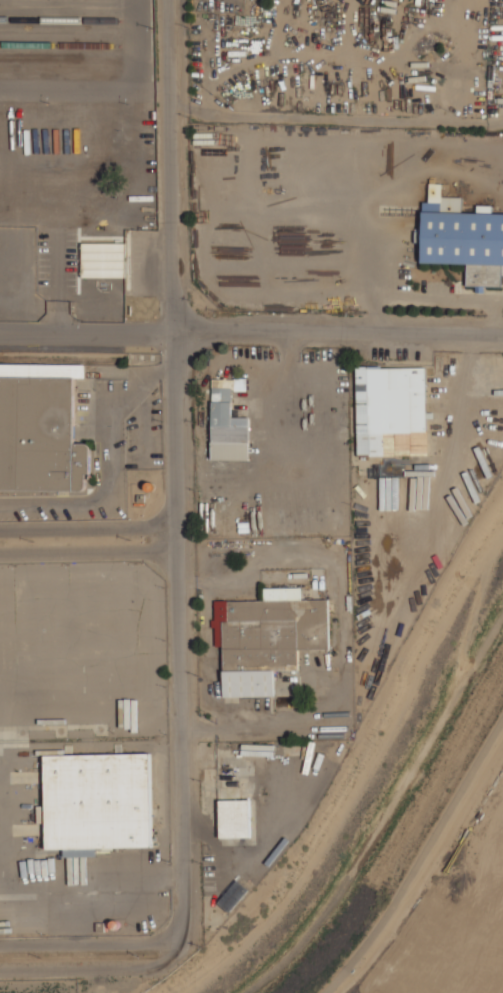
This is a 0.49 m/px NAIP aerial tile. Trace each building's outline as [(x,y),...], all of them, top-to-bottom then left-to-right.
[(492,214),(492,205),(477,205),(477,212),(462,212),(462,196),(442,196),(442,183),(429,183),(429,202),(423,202),(422,263),(467,263),(467,286),(501,286),(501,275),(502,275),(502,214),(492,214)] [(81,276),(125,277),(126,243),(82,242),(81,276)] [(85,490),(85,473),(91,473),(91,443),(74,443),(74,377),(85,377),(85,364),(0,364),(0,490),(85,490)] [(356,368),(357,455),(427,454),(426,366),(356,368)] [(249,460),(249,417),(231,417),(231,390),(246,390),(246,379),(212,378),(211,459),(249,460)] [(223,696),(274,696),(274,670),(298,670),(298,649),(329,649),(329,599),(302,599),(301,587),(264,588),(264,600),(214,601),(214,646),(223,646),(223,696)] [(152,846),(150,753),(44,755),(46,849),(64,849),(64,857),(96,856),(96,848),(152,846)] [(219,800),(220,838),(251,837),(250,799),(219,800)]
